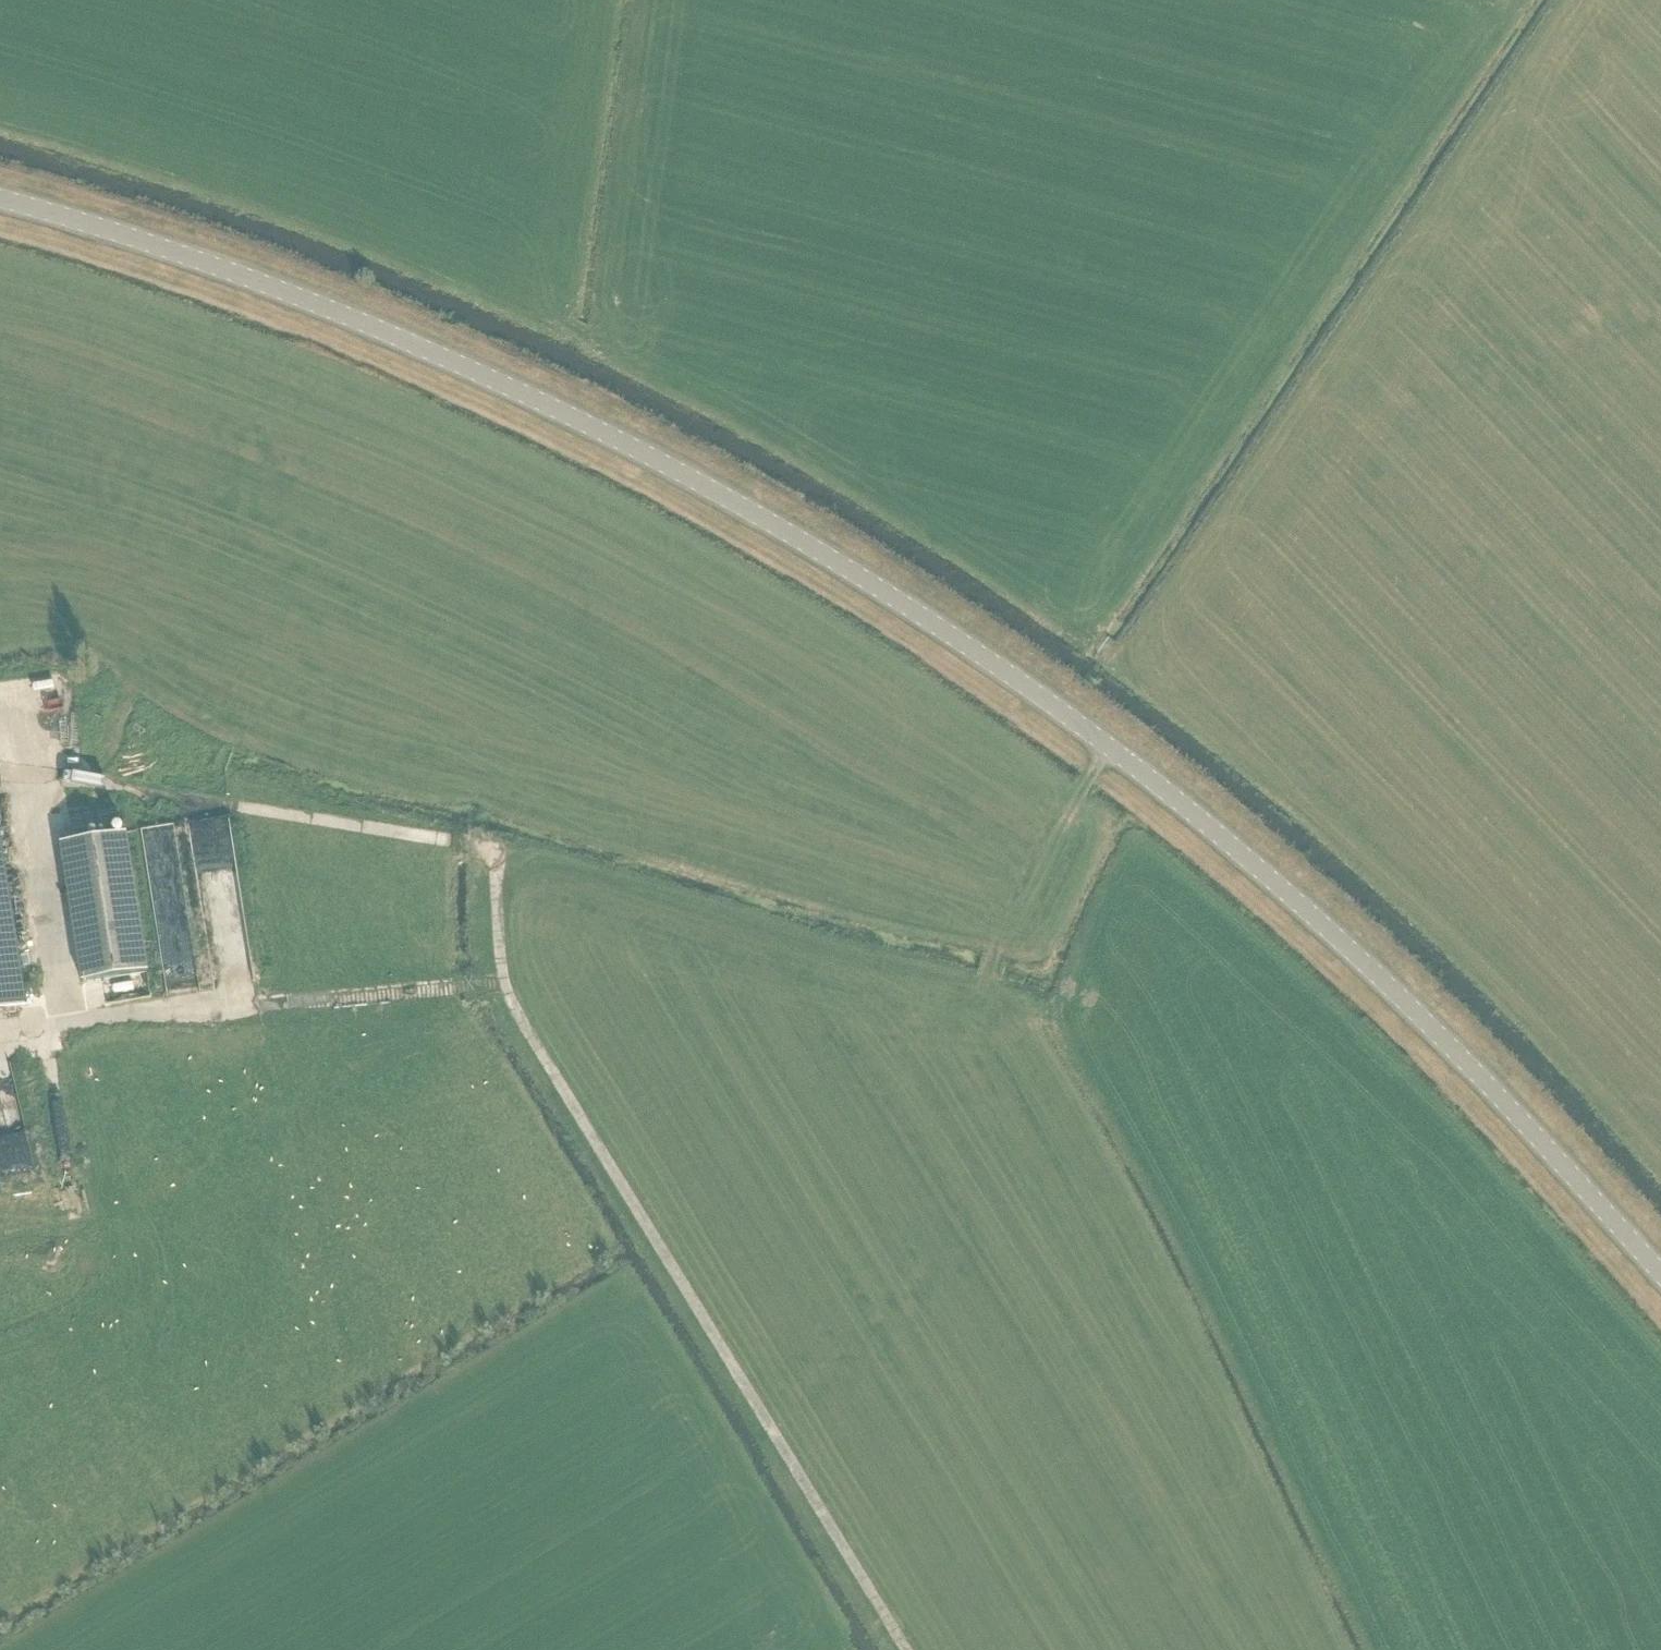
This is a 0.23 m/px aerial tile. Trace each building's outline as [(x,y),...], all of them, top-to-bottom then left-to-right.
[(81,982),(148,971),(126,833),(59,844),(81,982)] [(24,1005),(0,851),(0,1009),(24,1005)] [(232,910),(209,912),(210,924),(233,922),(232,910)]
